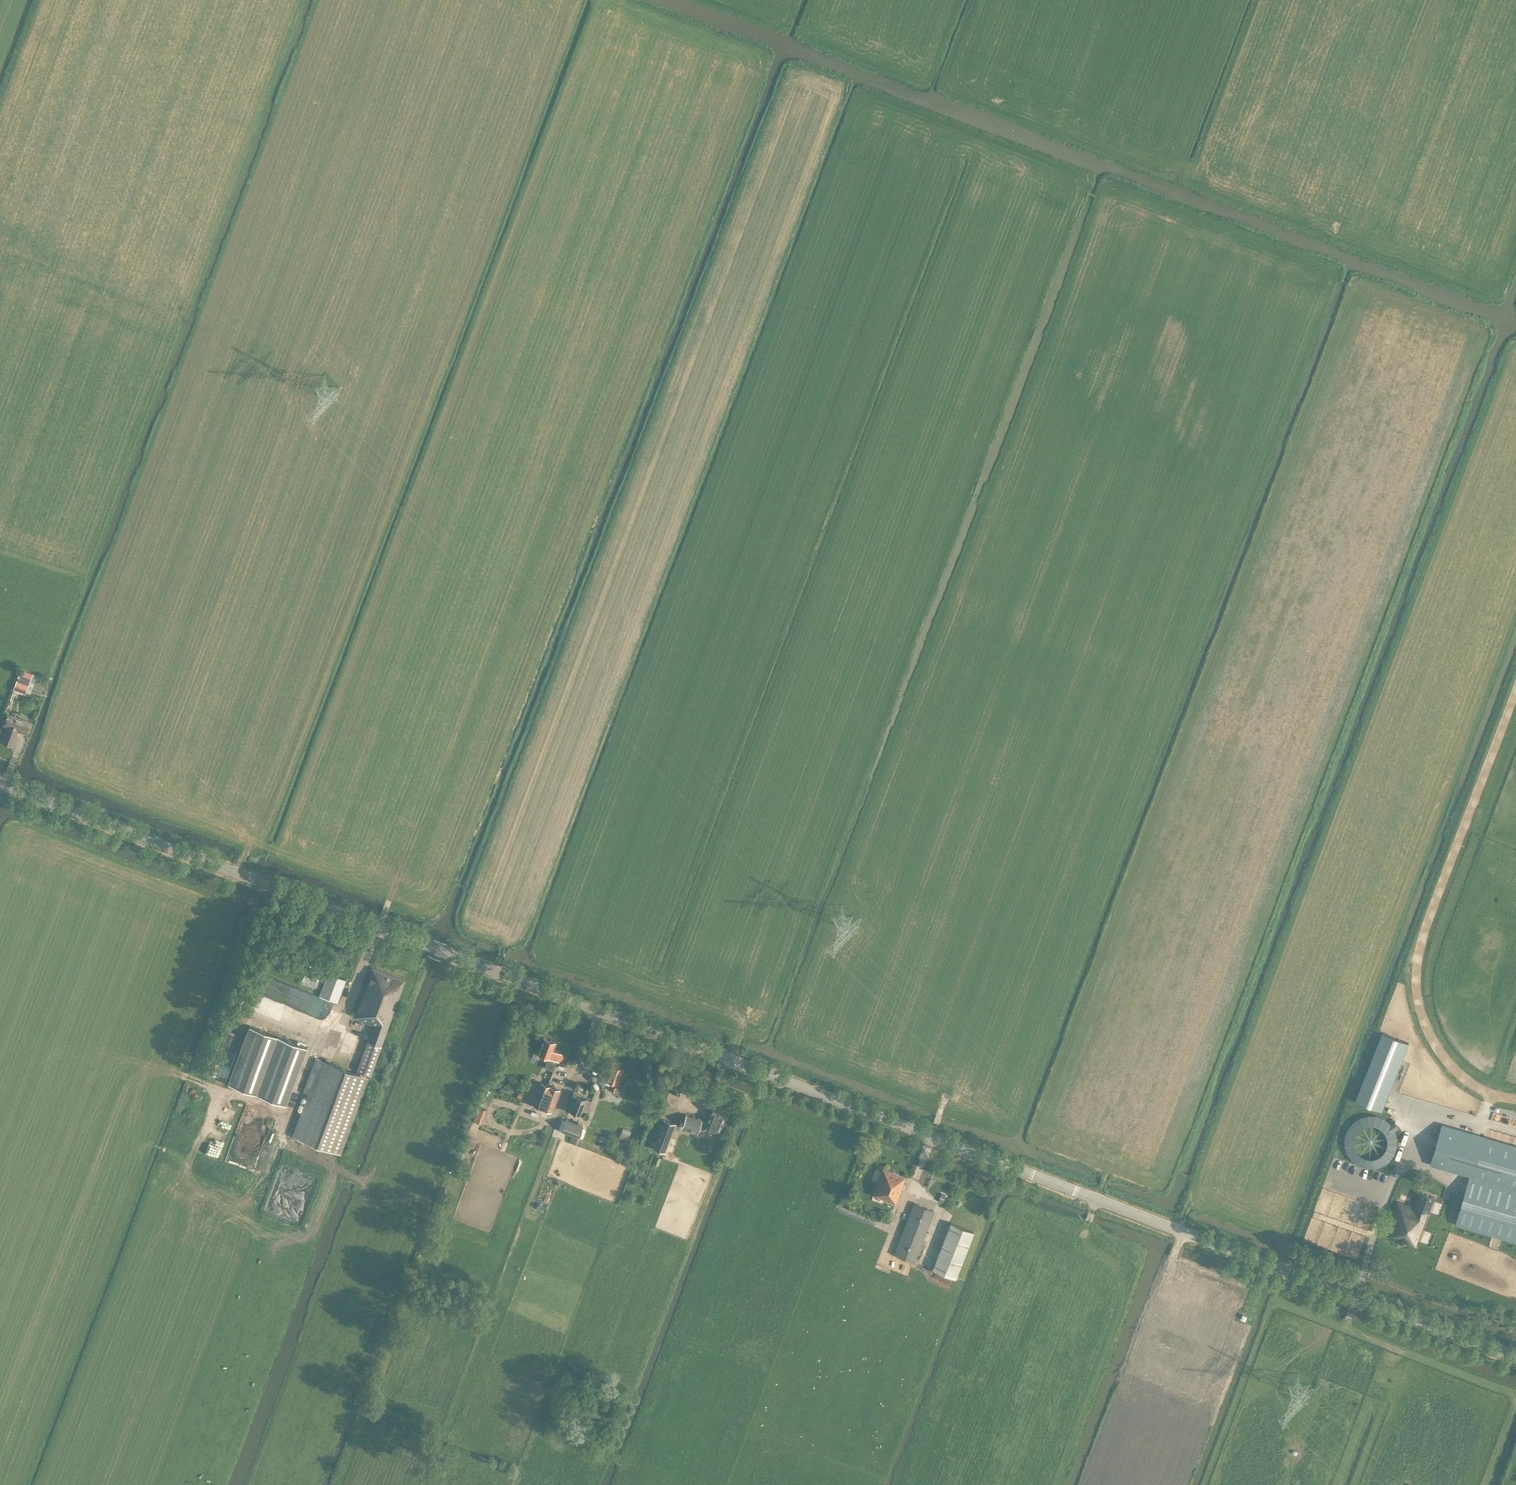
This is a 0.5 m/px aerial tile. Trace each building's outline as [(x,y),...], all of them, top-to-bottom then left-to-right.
[(25,694),(33,673),(21,669),(13,689),(25,694)] [(28,734),(32,722),(7,713),(3,725),(6,727),(1,741),(12,745),(17,730),(28,734)] [(405,980),(373,968),(355,1016),(363,1019),(363,1022),(374,1025),(357,1070),(369,1075),(405,980)] [(316,987),(322,974),(309,969),(303,982),(316,987)] [(328,974),(320,996),(329,1000),(338,977),(328,974)] [(267,1020),(312,1032),(313,1028),(317,1029),(320,1019),(271,1005),(267,1020)] [(250,1026),(228,1083),(286,1104),(307,1047),(250,1026)] [(1383,1033),(1356,1100),(1382,1110),(1409,1043),(1383,1033)] [(555,1043),(544,1038),(538,1054),(548,1058),(545,1067),(554,1071),(557,1061),(559,1062),(561,1054),(552,1051),(555,1043)] [(369,1077),(316,1058),(303,1092),(308,1094),(292,1136),(341,1154),(369,1077)] [(611,1065),(605,1080),(612,1083),(609,1089),(615,1091),(615,1092),(621,1095),(625,1085),(618,1082),(623,1069),(611,1065)] [(551,1111),(559,1089),(541,1082),(533,1105),(551,1111)] [(569,1111),(581,1116),(583,1111),(588,1113),(592,1102),(587,1100),(587,1099),(575,1095),(569,1111)] [(723,1119),(723,1120),(728,1109),(714,1102),(710,1112),(705,1124),(701,1122),(701,1121),(686,1116),(681,1128),(696,1134),(698,1129),(702,1130),(705,1129),(705,1128),(717,1133),(723,1119)] [(478,1105),(474,1119),(483,1122),(487,1107),(478,1105)] [(1342,1154),(1385,1171),(1403,1125),(1359,1108),(1342,1154)] [(583,1125),(566,1119),(561,1131),(571,1135),(569,1142),(575,1144),(578,1138),(579,1138),(583,1125)] [(652,1148),(664,1153),(675,1125),(663,1120),(652,1148)] [(1431,1163),(1470,1175),(1456,1224),(1515,1241),(1515,1146),(1442,1125),(1431,1163)] [(624,1128),(621,1136),(631,1139),(634,1131),(624,1128)] [(906,1177),(883,1169),(873,1194),(894,1202),(906,1177)] [(1435,1197),(1421,1192),(1415,1208),(1414,1207),(1406,1204),(1406,1206),(1398,1203),(1386,1236),(1416,1247),(1435,1197)] [(934,1211),(915,1203),(895,1254),(914,1262),(934,1211)] [(956,1278),(974,1231),(950,1222),(932,1269),(956,1278)] [(596,1408),(592,1419),(598,1422),(602,1410),(596,1408)]
